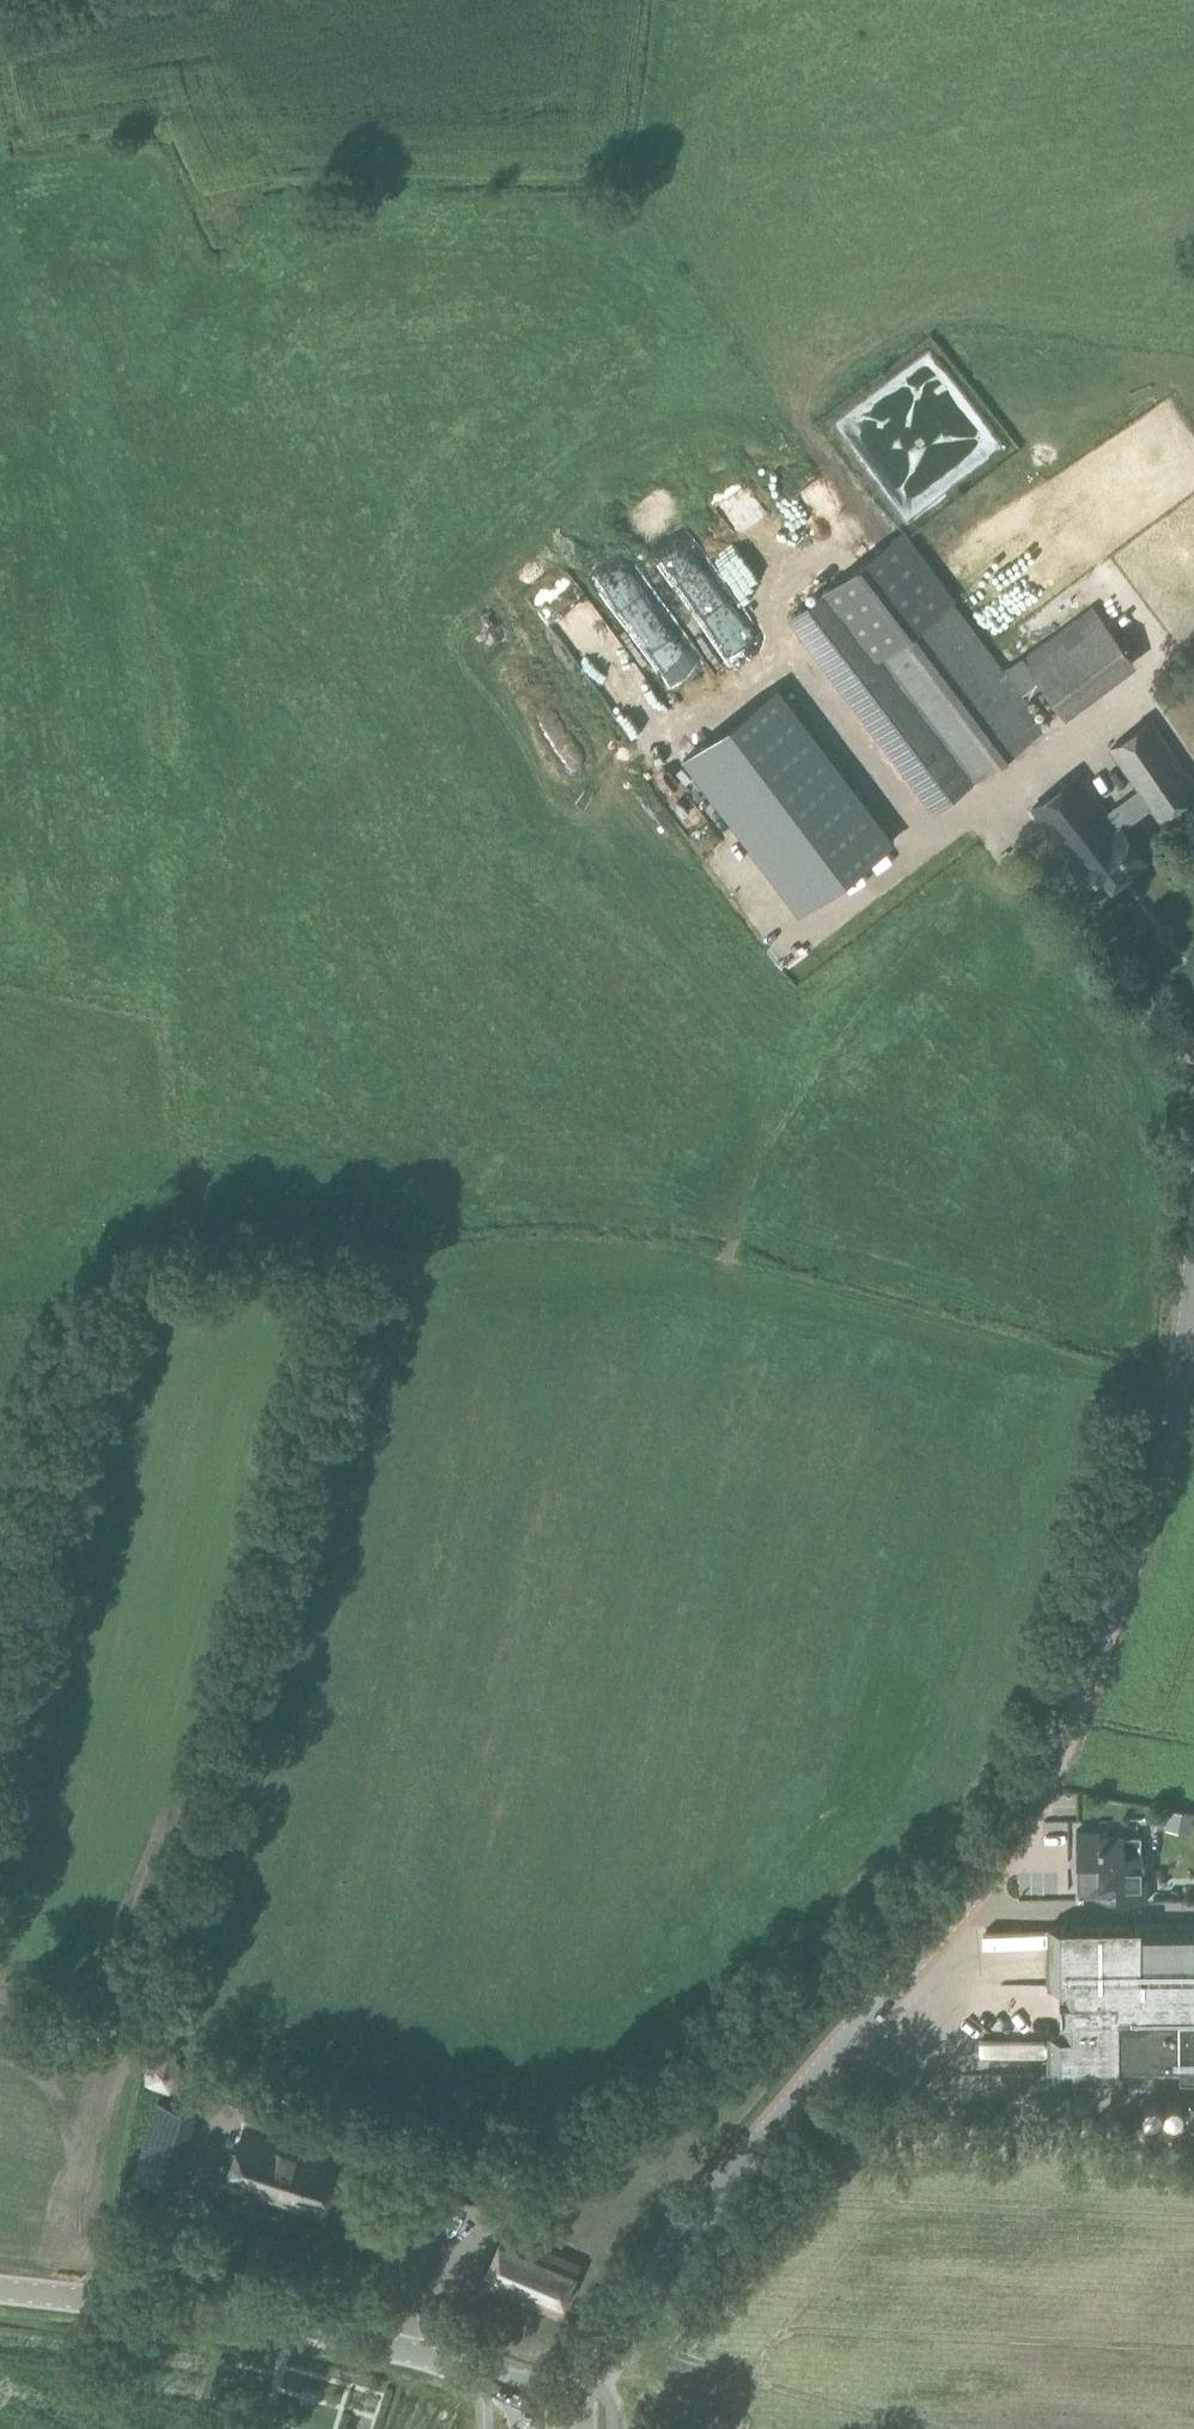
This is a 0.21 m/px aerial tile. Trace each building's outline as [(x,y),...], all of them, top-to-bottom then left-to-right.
[(1047,725),(902,533),(794,614),(939,806),(1047,725)] [(1099,612),(1027,666),(1066,716),(1138,662),(1099,612)] [(1109,748),(1158,818),(1193,793),(1193,780),(1151,717),(1109,748)] [(894,839),(822,743),(726,815),(799,911),(894,839)] [(1146,858),(1121,825),(1121,826),(1078,770),(1030,806),(1072,862),(1097,894),(1146,858)] [(1193,1817),(1193,1813),(1170,1809),(1166,1828),(1191,1832),(1193,1817)] [(1077,1860),(1082,1860),(1082,1895),(1116,1895),(1116,1899),(1147,1899),(1147,1874),(1142,1873),(1141,1851),(1125,1851),(1125,1834),(1101,1834),(1101,1829),(1077,1829),(1077,1860)] [(1140,1923),(1140,1927),(1053,1925),(1051,1985),(1075,1986),(1074,2015),(1073,2015),(1072,2033),(1050,2034),(1051,2074),(1193,2073),(1193,1923),(1140,1923)] [(169,2093),(171,2091),(186,2072),(170,2051),(146,2058),(144,2084),(169,2093)] [(322,2215),(340,2161),(244,2130),(226,2184),(322,2215)] [(558,2317),(581,2261),(505,2230),(482,2285),(558,2317)]
